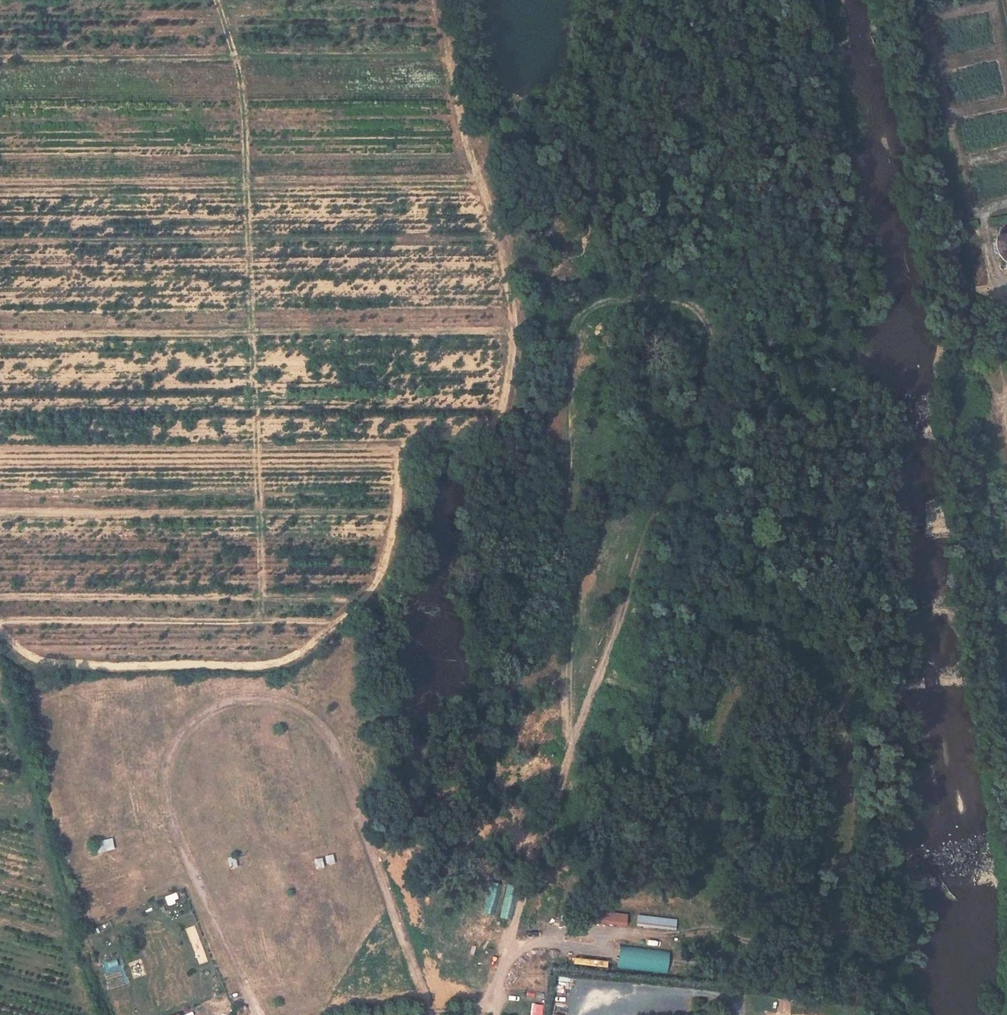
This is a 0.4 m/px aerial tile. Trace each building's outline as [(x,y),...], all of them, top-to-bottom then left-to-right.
[(99,853),(116,849),(113,838),(96,842),(99,853)] [(628,925),(628,914),(613,914),(613,925),(628,925)] [(638,916),(637,927),(677,928),(678,917),(638,916)] [(669,972),(671,951),(621,946),(619,967),(669,972)]
